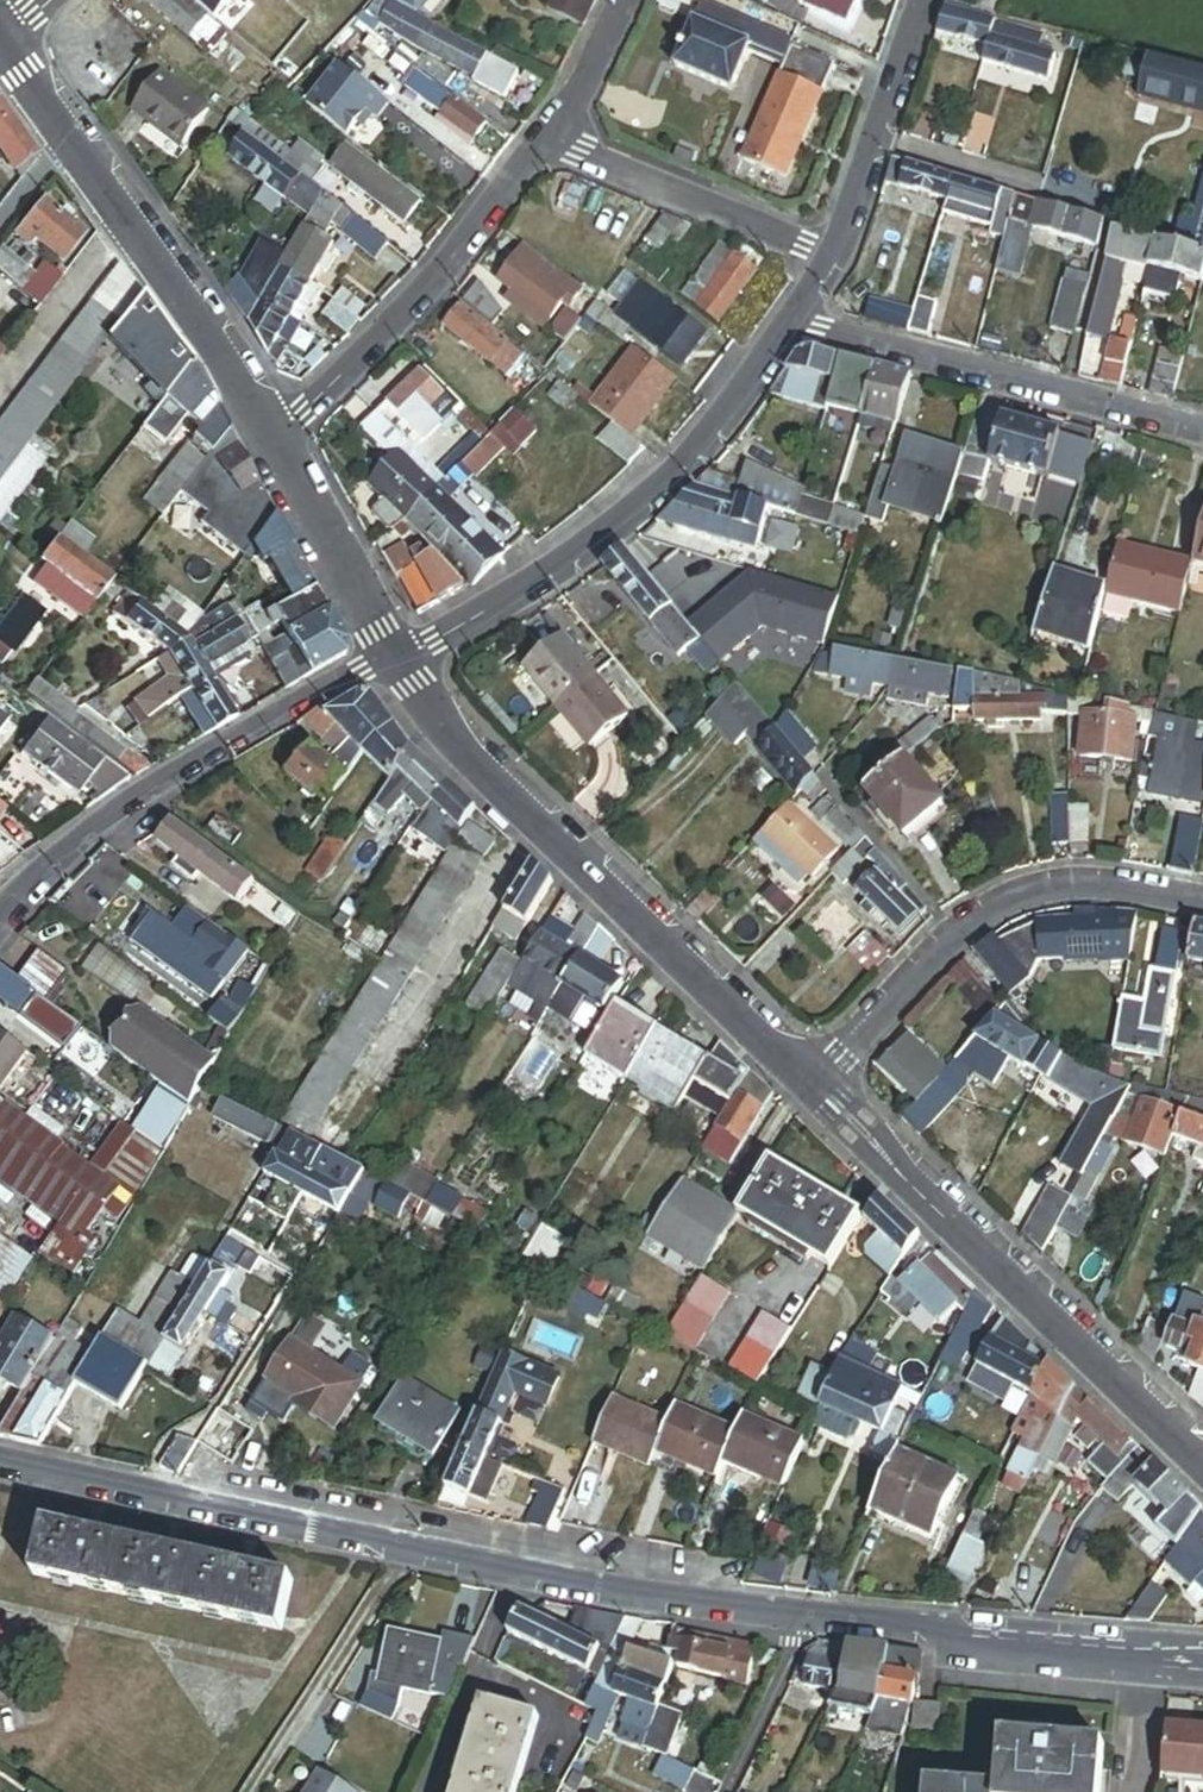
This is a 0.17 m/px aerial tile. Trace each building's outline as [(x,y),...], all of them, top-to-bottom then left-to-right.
[(184,0),(146,0),(209,56),(226,37),(184,0)] [(259,10),(306,51),(323,32),(287,0),(268,0),(259,10)] [(323,32),(336,44),(345,37),(323,18),(303,0),(287,0),(323,32)] [(386,0),(356,0),(372,13),(386,0)] [(386,0),(420,17),(422,15),(436,23),(453,2),(451,0),(386,0)] [(591,0),(555,0),(550,11),(584,27),(596,3),(591,0)] [(752,56),(755,49),(784,61),(791,44),(689,0),(650,0),(648,6),(661,12),(664,4),(686,14),(683,21),(693,25),(674,68),(731,92),(747,54),(752,56)] [(806,8),(847,27),(860,0),(810,0),(806,8)] [(978,14),(1000,20),(1008,0),(983,0),(978,14)] [(431,25),(393,5),(381,27),(417,51),(476,81),(474,85),(506,102),(520,74),(429,27),(431,25)] [(996,23),(947,9),(939,35),(989,50),(991,40),(996,23)] [(1043,37),(996,23),(991,40),(1039,54),(1043,37)] [(323,32),(306,51),(318,62),(336,44),(323,32)] [(991,40),(989,50),(985,64),(1049,83),(1056,58),(1039,54),(991,40)] [(833,66),(791,47),(742,162),(784,180),(833,66)] [(1179,74),(1181,67),(1148,58),(1140,91),(1172,100),(1179,74)] [(340,68),(308,108),(347,138),(357,125),(367,113),(373,117),(377,121),(389,106),(340,68)] [(1179,74),(1172,100),(1202,108),(1202,80),(1179,74)] [(211,113),(162,75),(135,110),(149,122),(151,119),(186,146),(211,113)] [(484,128),(417,76),(408,89),(412,92),(410,95),(444,121),(439,127),(468,149),(484,128)] [(300,102),(286,93),(278,100),(293,112),(300,102)] [(0,100),(0,151),(20,180),(39,156),(0,100)] [(363,129),(373,117),(367,113),(357,125),(363,129)] [(252,123),(226,157),(287,203),(288,201),(308,214),(304,222),(309,225),(326,194),(314,185),(285,164),(293,154),(252,123)] [(343,177),(358,157),(348,150),(333,170),(343,177)] [(294,152),(293,154),(285,164),(314,185),(323,174),(294,152)] [(677,154),(672,166),(691,173),(695,161),(677,154)] [(421,204),(358,157),(343,177),(353,185),(348,192),(360,200),(364,194),(406,225),(421,204)] [(901,191),(907,166),(895,163),(887,187),(901,191)] [(948,204),(955,180),(907,166),(901,191),(948,204)] [(996,193),(1000,179),(1002,172),(998,171),(996,179),(981,175),(978,187),(996,193)] [(1016,198),(1035,204),(1039,190),(1000,179),(996,193),(1002,194),(1016,198)] [(995,218),(1002,194),(996,193),(978,187),(955,180),(948,204),(995,218)] [(326,194),(309,225),(307,228),(325,239),(334,222),(344,210),(326,194)] [(1010,222),(1016,198),(1002,194),(995,218),(1010,222)] [(1097,251),(1104,224),(1035,204),(1016,198),(1010,222),(1009,226),(1023,230),(1097,251)] [(43,201),(15,237),(29,248),(34,240),(63,263),(85,235),(43,201)] [(356,219),(344,210),(334,222),(346,231),(356,219)] [(641,270),(651,257),(660,246),(662,248),(681,221),(666,215),(631,262),(641,270)] [(378,260),(390,246),(356,219),(346,231),(344,233),(378,260)] [(993,237),(1006,241),(1006,237),(1008,229),(997,226),(993,237)] [(1020,241),(1023,230),(1009,226),(1008,229),(1006,237),(1018,241),(1020,241)] [(325,239),(307,228),(294,251),(285,265),(314,283),(324,265),(330,269),(335,261),(328,257),(335,245),(325,239)] [(1151,270),(1157,245),(1114,235),(1107,262),(1127,267),(1127,264),(1151,270)] [(1006,241),(998,273),(1010,276),(1018,241),(1006,237),(1006,241)] [(285,265),(294,251),(284,245),(281,251),(265,241),(244,278),(244,279),(263,305),(266,299),(285,265)] [(1157,245),(1151,270),(1184,279),(1202,284),(1202,257),(1157,245)] [(764,261),(745,247),(737,256),(722,246),(686,296),(720,322),(764,261)] [(527,248),(500,283),(552,321),(565,303),(573,308),(585,292),(578,286),(527,248)] [(0,251),(0,274),(8,281),(22,291),(23,292),(35,276),(1,250),(0,251)] [(1127,267),(1107,262),(1091,325),(1111,330),(1123,283),(1127,267)] [(121,264),(0,424),(0,485),(27,449),(126,318),(143,295),(121,264)] [(1151,270),(1127,264),(1127,267),(1123,283),(1146,289),(1151,270)] [(41,307),(65,274),(59,270),(56,275),(43,265),(35,276),(23,292),(41,307)] [(314,283),(285,265),(266,299),(295,316),(314,283)] [(1184,279),(1151,270),(1146,289),(1145,295),(1178,303),(1184,279)] [(1091,277),(1069,272),(1066,287),(1087,292),(1091,277)] [(263,305),(244,279),(232,295),(252,324),(263,305)] [(480,282),(464,302),(494,326),(504,313),(480,282)] [(323,288),(314,283),(295,316),(304,321),(323,288)] [(616,319),(642,338),(693,377),(719,343),(642,285),(618,316),(616,319)] [(1053,335),(1075,340),(1087,292),(1066,287),(1053,335)] [(346,290),(338,300),(355,313),(363,303),(346,290)] [(30,321),(41,307),(23,292),(22,291),(10,306),(30,321)] [(192,365),(143,295),(126,318),(153,358),(149,364),(176,385),(192,365)] [(350,334),(362,319),(355,313),(338,300),(336,298),(324,313),(350,334)] [(450,320),(462,306),(452,298),(441,313),(450,320)] [(263,305),(252,324),(272,358),(284,336),(295,316),(266,299),(263,305)] [(600,302),(590,315),(601,323),(608,313),(616,319),(618,316),(600,302)] [(909,334),(915,316),(870,305),(866,323),(909,334)] [(511,346),(462,306),(450,320),(446,326),(495,365),(511,346)] [(917,309),(915,316),(909,334),(929,340),(936,313),(917,309)] [(608,313),(601,323),(635,348),(642,338),(616,319),(608,313)] [(569,342),(583,324),(569,314),(555,332),(569,342)] [(304,321),(295,316),(284,336),(293,342),(305,321),(304,321)] [(1120,345),(1132,348),(1138,322),(1126,319),(1120,345)] [(1112,343),(1102,384),(1122,389),(1132,348),(1120,345),(1112,343)] [(666,373),(627,344),(584,400),(617,427),(622,431),(666,373)] [(525,357),(511,346),(495,365),(509,376),(525,357)] [(309,361),(317,369),(329,357),(321,349),(309,361)] [(797,355),(785,372),(793,374),(820,380),(811,408),(811,409),(826,412),(830,396),(834,383),(841,359),(809,351),(797,355)] [(1150,396),(1173,402),(1184,361),(1161,356),(1150,396)] [(877,368),(841,359),(834,383),(870,393),(877,368)] [(229,432),(192,365),(176,385),(170,394),(205,421),(199,429),(165,475),(178,485),(175,490),(181,495),(212,454),(229,432)] [(910,376),(877,368),(870,393),(865,406),(862,417),(895,425),(910,376)] [(446,481),(493,435),(428,369),(381,416),(403,438),(414,426),(427,440),(429,441),(443,427),(429,412),(444,398),(451,406),(450,407),(479,436),(440,475),(446,481)] [(820,380),(793,374),(782,400),(811,408),(820,380)] [(834,383),(830,396),(865,406),(870,393),(834,383)] [(584,400),(566,385),(556,399),(573,413),(584,400)] [(170,394),(142,430),(163,446),(184,418),(199,429),(205,421),(170,394)] [(963,460),(958,477),(983,485),(990,464),(1046,481),(1060,437),(978,412),(963,460)] [(539,436),(516,413),(501,428),(502,429),(517,444),(508,452),(515,460),(539,436)] [(403,438),(381,416),(366,430),(398,463),(404,457),(409,462),(418,453),(416,451),(403,438)] [(416,451),(427,440),(414,426),(403,438),(416,451)] [(622,431),(617,427),(601,441),(631,466),(647,451),(622,431)] [(502,429),(464,467),(478,481),(508,452),(517,444),(502,429)] [(259,484),(229,432),(212,454),(241,495),(259,484)] [(881,467),(865,519),(865,520),(882,525),(887,508),(943,525),(958,477),(963,460),(908,443),(899,473),(881,467)] [(27,449),(0,485),(0,524),(46,463),(27,449)] [(418,453),(409,462),(442,495),(451,486),(446,481),(440,475),(418,453)] [(201,526),(245,559),(254,546),(254,545),(248,540),(250,536),(245,533),(268,501),(259,484),(241,495),(212,454),(181,495),(180,496),(208,517),(201,526)] [(442,495),(409,462),(404,457),(398,463),(374,487),(387,501),(377,511),(376,517),(390,533),(396,533),(404,526),(409,522),(442,495)] [(706,476),(695,487),(767,509),(785,514),(795,517),(799,504),(805,482),(747,465),(740,486),(706,476)] [(178,485),(165,475),(143,503),(163,518),(180,496),(181,495),(175,490),(178,485)] [(767,509),(695,487),(673,507),(751,529),(760,532),(762,527),(767,509)] [(474,587),(504,558),(442,495),(409,522),(474,587)] [(276,515),(268,501),(245,533),(250,536),(248,540),(254,545),(276,515)] [(829,513),(799,504),(795,517),(825,527),(829,513)] [(831,508),(829,513),(825,527),(859,537),(865,520),(865,519),(831,508)] [(785,514),(767,509),(762,527),(774,531),(777,520),(783,522),(785,514)] [(316,588),(276,515),(254,545),(254,546),(259,556),(264,553),(290,602),(316,588)] [(99,545),(71,524),(59,540),(87,561),(99,545)] [(748,538),(757,541),(760,532),(751,529),(748,538)] [(1195,560),(1202,563),(1202,530),(1195,560)] [(1120,540),(1105,592),(1180,613),(1193,567),(1195,560),(1120,540)] [(114,582),(58,541),(42,562),(47,566),(98,603),(109,588),(114,582)] [(392,555),(384,541),(379,544),(386,558),(392,555)] [(386,558),(393,570),(412,559),(405,548),(392,555),(386,558)] [(708,649),(626,550),(604,568),(679,659),(680,658),(687,667),(708,649)] [(467,590),(435,558),(429,561),(424,552),(412,559),(393,570),(398,580),(401,579),(422,616),(467,590)] [(1195,560),(1193,567),(1202,570),(1202,563),(1195,560)] [(98,603),(47,566),(35,583),(85,620),(98,603)] [(1105,592),(1053,574),(1034,634),(1068,645),(1090,652),(1105,592)] [(130,595),(114,582),(109,588),(126,600),(130,595)] [(316,588),(290,602),(263,617),(250,624),(257,638),(265,634),(264,633),(281,624),(289,638),(272,647),(264,651),(286,690),(345,656),(348,645),(316,588)] [(724,639),(731,613),(691,601),(681,589),(672,596),(701,632),(724,639)] [(151,612),(181,634),(193,617),(165,594),(151,612)] [(190,642),(186,639),(181,634),(151,612),(130,595),(126,600),(115,615),(158,647),(169,655),(190,642)] [(0,634),(0,646),(12,655),(43,614),(25,601),(0,634)] [(250,624),(263,617),(257,607),(244,614),(250,624)] [(190,642),(211,677),(235,663),(230,655),(243,647),(257,638),(250,624),(244,614),(232,621),(226,609),(202,623),(199,622),(186,639),(190,642)] [(193,617),(181,634),(186,639),(199,622),(193,617)] [(265,634),(257,638),(262,647),(270,643),(265,634)] [(1068,645),(1034,634),(1031,641),(1066,652),(1068,645)] [(525,670),(558,710),(596,679),(562,639),(525,670)] [(181,699),(213,680),(211,677),(190,642),(169,655),(157,662),(168,680),(180,700),(181,699)] [(270,643),(262,647),(264,651),(272,647),(270,643)] [(0,646),(0,665),(3,667),(12,655),(0,646)] [(230,655),(235,663),(248,655),(243,647),(230,655)] [(888,689),(893,664),(835,653),(834,658),(823,656),(813,675),(848,682),(873,687),(888,689)] [(951,675),(893,664),(888,689),(890,690),(930,698),(946,701),(951,675)] [(1017,685),(956,673),(951,714),(972,713),(973,723),(986,723),(994,723),(1040,722),(1040,715),(1067,717),(1066,697),(1017,687),(1017,685)] [(596,679),(558,710),(592,751),(630,721),(596,679)] [(180,700),(168,680),(136,701),(148,721),(180,700)] [(214,732),(236,718),(213,680),(181,699),(193,720),(203,714),(214,732)] [(77,713),(36,682),(26,695),(62,722),(75,714),(77,713)] [(873,687),(848,682),(845,692),(871,697),(873,687)] [(738,685),(708,716),(736,748),(746,736),(764,716),(738,685)] [(930,698),(890,690),(888,700),(928,708),(930,698)] [(323,711),(304,722),(336,755),(331,763),(348,778),(363,755),(398,728),(374,696),(365,693),(328,715),(323,711)] [(1152,715),(1066,697),(1067,717),(1083,719),(1079,758),(1131,763),(1135,725),(1143,725),(1150,726),(1152,715)] [(784,713),(775,730),(801,761),(815,750),(784,713)] [(75,714),(62,722),(86,741),(95,730),(75,714)] [(204,738),(214,732),(203,714),(193,720),(204,738)] [(1162,717),(1152,715),(1150,726),(1148,737),(1143,760),(1153,762),(1157,742),(1162,717)] [(109,795),(129,781),(44,716),(17,752),(77,798),(93,778),(104,786),(101,790),(107,795),(108,795),(109,795)] [(801,761),(775,730),(764,716),(746,736),(798,796),(801,792),(815,778),(801,761)] [(916,749),(936,732),(929,723),(908,739),(916,749)] [(398,728),(363,755),(376,767),(390,781),(413,748),(398,728)] [(95,730),(86,741),(134,778),(147,770),(95,730)] [(300,752),(287,732),(235,763),(247,784),(271,770),(275,767),(281,763),(287,760),(300,752)] [(1157,742),(1153,762),(1143,760),(1139,781),(1182,789),(1180,799),(1202,803),(1202,750),(1157,742)] [(451,785),(413,748),(390,781),(376,803),(389,816),(407,797),(422,813),(432,803),(451,785)] [(348,778),(331,763),(315,750),(286,783),(304,798),(312,789),(318,794),(327,802),(348,778)] [(903,760),(864,793),(903,838),(941,805),(903,760)] [(284,768),(281,763),(275,767),(277,771),(284,768)] [(827,792),(815,778),(801,792),(815,805),(827,792)] [(1139,781),(1137,792),(1180,799),(1182,789),(1139,781)] [(476,809),(451,785),(432,803),(462,832),(476,809)] [(310,803),(318,794),(312,789),(304,798),(310,803)] [(1069,808),(1069,797),(1050,797),(1051,847),(1070,846),(1069,808)] [(842,846),(855,833),(833,812),(834,811),(824,802),(810,816),(842,846)] [(0,803),(0,819),(8,809),(0,803)] [(462,832),(432,803),(422,813),(414,832),(447,856),(462,832)] [(837,852),(788,806),(754,842),(782,869),(791,859),(808,875),(812,879),(837,852)] [(1070,846),(1070,847),(1087,846),(1086,808),(1069,808),(1070,846)] [(217,818),(208,831),(234,849),(243,837),(217,818)] [(1175,861),(1196,864),(1202,824),(1182,820),(1175,861)] [(249,879),(173,823),(158,844),(180,861),(174,868),(195,883),(200,875),(234,900),(249,879)] [(495,843),(471,825),(461,840),(484,858),(495,843)] [(866,839),(858,830),(855,833),(842,846),(852,854),(866,839)] [(331,835),(306,874),(322,885),(348,846),(331,835)] [(925,912),(866,839),(852,854),(832,876),(844,886),(868,860),(881,872),(858,896),(901,937),(925,912)] [(417,968),(482,861),(457,845),(391,952),(417,968)] [(791,859),(782,869),(799,885),(808,875),(791,859)] [(553,884),(533,865),(493,930),(508,938),(511,934),(519,937),(524,927),(526,927),(553,884)] [(279,901),(249,879),(234,900),(264,922),(279,901)] [(103,889),(93,902),(118,920),(127,908),(103,889)] [(226,985),(250,953),(231,938),(229,941),(188,911),(173,930),(198,949),(192,957),(191,959),(226,985)] [(1075,921),(1038,923),(1041,962),(1065,960),(1065,963),(1097,961),(1094,920),(1094,912),(1075,914),(1075,921)] [(1117,919),(1094,920),(1097,961),(1130,960),(1138,915),(1118,912),(1117,919)] [(1094,912),(1094,920),(1117,919),(1118,912),(1094,912)] [(363,916),(347,943),(382,963),(398,937),(363,916)] [(553,920),(550,925),(561,932),(554,944),(580,960),(599,928),(586,916),(575,935),(553,920)] [(1038,923),(999,943),(1031,981),(1041,962),(1038,923)] [(561,932),(550,925),(526,964),(563,987),(580,960),(554,944),(561,932)] [(1195,925),(1188,964),(1202,966),(1202,926),(1195,925)] [(613,942),(599,928),(580,960),(563,987),(586,1001),(606,1014),(622,987),(596,970),(613,942)] [(198,949),(173,930),(167,939),(192,957),(198,949)] [(1119,1026),(1115,1050),(1162,1058),(1183,934),(1164,931),(1156,974),(1152,974),(1147,1003),(1142,1030),(1119,1026)] [(889,958),(865,935),(847,952),(871,976),(889,958)] [(999,943),(995,937),(975,953),(1011,997),(1026,985),(1031,981),(999,943)] [(42,953),(33,965),(63,988),(72,976),(42,953)] [(353,1071),(416,970),(390,954),(328,1055),(353,1071)] [(522,966),(503,954),(467,1011),(487,1023),(522,966)] [(563,987),(526,964),(510,990),(547,1013),(549,1010),(563,987)] [(33,965),(20,983),(50,1005),(63,988),(33,965)] [(0,968),(0,1001),(70,1052),(86,1031),(55,1008),(50,1005),(20,983),(0,968)] [(998,1008),(975,980),(960,993),(983,1021),(998,1008)] [(1038,990),(1031,981),(1026,985),(1036,998),(1038,990)] [(245,1014),(257,993),(242,984),(231,1003),(245,1014)] [(586,1001),(563,987),(549,1010),(572,1024),(586,1001)] [(63,988),(50,1005),(55,1008),(67,991),(63,988)] [(197,1009),(211,1020),(222,1005),(208,995),(197,1009)] [(1031,1019),(1011,997),(1003,1004),(1007,1009),(1021,1026),(1031,1019)] [(1147,1003),(1124,999),(1119,1026),(1142,1030),(1147,1003)] [(245,1015),(245,1014),(231,1003),(226,1000),(222,1005),(211,1020),(230,1034),(245,1015)] [(1133,1091),(1110,1082),(1094,1075),(1086,1072),(1019,1031),(1021,1026),(1007,1009),(958,1062),(995,1085),(1010,1060),(1025,1069),(1027,1066),(1094,1108),(1116,1121),(1133,1091)] [(191,1108),(202,1089),(217,1062),(210,1056),(147,1010),(123,1043),(149,1063),(142,1071),(191,1108)] [(658,1035),(616,1010),(587,1058),(628,1083),(658,1035)] [(217,1062),(232,1037),(224,1031),(210,1056),(217,1062)] [(0,1093),(29,1053),(0,1032),(0,1093)] [(707,1065),(658,1035),(628,1083),(642,1091),(640,1094),(676,1116),(687,1098),(695,1085),(707,1065)] [(881,1067),(920,1103),(939,1082),(947,1073),(909,1037),(881,1067)] [(149,1063),(123,1043),(116,1052),(142,1071),(149,1063)] [(750,1074),(720,1044),(707,1065),(695,1085),(730,1106),(750,1074)] [(1110,1082),(1115,1050),(1099,1048),(1094,1075),(1110,1082)] [(310,1141),(353,1072),(327,1057),(284,1126),(310,1141)] [(772,1095),(750,1074),(730,1106),(722,1119),(716,1128),(742,1143),(772,1095)] [(920,1103),(902,1121),(920,1137),(956,1098),(939,1082),(920,1103)] [(730,1106),(695,1085),(687,1098),(722,1119),(730,1106)] [(1135,1087),(1133,1091),(1116,1121),(1085,1180),(1073,1201),(1084,1207),(1129,1123),(1173,1138),(1188,1099),(1135,1087)] [(1188,1099),(1173,1138),(1199,1148),(1202,1149),(1202,1103),(1188,1099)] [(270,1148),(280,1130),(223,1100),(214,1119),(270,1148)] [(0,1101),(0,1182),(64,1228),(44,1256),(76,1278),(99,1245),(89,1238),(107,1212),(120,1222),(136,1200),(135,1199),(93,1169),(0,1101)] [(183,1120),(157,1103),(138,1132),(165,1150),(183,1120)] [(1116,1121),(1094,1108),(1061,1167),(1085,1180),(1116,1121)] [(135,1199),(164,1152),(125,1124),(93,1169),(135,1199)] [(742,1143),(716,1128),(705,1147),(730,1162),(742,1143)] [(289,1135),(280,1130),(270,1148),(271,1153),(277,1156),(289,1135)] [(327,1155),(289,1135),(277,1156),(258,1187),(296,1207),(327,1155)] [(1199,1148),(1194,1162),(1202,1165),(1202,1149),(1199,1148)] [(366,1175),(348,1166),(327,1155),(296,1207),(295,1208),(317,1219),(324,1207),(341,1216),(353,1196),(366,1175)] [(442,1185),(402,1164),(388,1186),(411,1199),(428,1207),(438,1191),(442,1185)] [(860,1221),(771,1166),(740,1217),(828,1272),(860,1221)] [(388,1186),(366,1175),(353,1196),(400,1220),(411,1199),(388,1186)] [(740,1217),(683,1182),(649,1236),(707,1271),(740,1217)] [(438,1191),(428,1207),(452,1220),(462,1203),(438,1191)] [(1047,1193),(1024,1238),(1043,1257),(1070,1206),(1047,1193)] [(921,1239),(881,1200),(866,1223),(882,1238),(876,1244),(884,1252),(890,1246),(906,1261),(921,1239)] [(489,1217),(462,1203),(452,1220),(478,1234),(479,1233),(489,1217)] [(246,1208),(231,1232),(248,1242),(263,1218),(246,1208)] [(155,1267),(174,1278),(208,1222),(189,1211),(155,1267)] [(569,1244),(541,1227),(523,1257),(542,1268),(551,1273),(569,1244)] [(0,1238),(0,1298),(10,1305),(34,1263),(0,1238)] [(247,1250),(227,1238),(211,1266),(197,1288),(187,1306),(206,1317),(216,1323),(229,1300),(220,1295),(247,1250)] [(921,1239),(906,1261),(895,1279),(905,1288),(912,1294),(905,1301),(915,1310),(921,1304),(942,1324),(958,1306),(922,1271),(937,1254),(921,1239)] [(884,1252),(876,1244),(868,1252),(869,1262),(892,1283),(895,1279),(906,1261),(890,1246),(884,1252)] [(976,1292),(937,1254),(922,1271),(958,1306),(966,1314),(976,1292)] [(194,1256),(181,1279),(197,1288),(211,1266),(194,1256)] [(68,1320),(56,1342),(25,1396),(0,1439),(40,1448),(77,1386),(122,1412),(148,1368),(149,1369),(187,1306),(197,1288),(181,1279),(178,1277),(146,1329),(120,1312),(102,1341),(93,1357),(74,1346),(83,1330),(68,1320)] [(703,1278),(668,1336),(696,1353),(731,1295),(703,1278)] [(905,1288),(895,1279),(892,1283),(885,1296),(893,1302),(905,1288)] [(637,1302),(614,1290),(606,1303),(629,1316),(637,1302)] [(991,1306),(976,1292),(966,1314),(932,1386),(948,1395),(991,1306)] [(10,1305),(0,1298),(0,1323),(10,1305)] [(206,1317),(187,1306),(149,1369),(169,1380),(206,1317)] [(730,1370),(758,1387),(791,1334),(763,1317),(730,1370)] [(296,1344),(313,1355),(329,1329),(312,1318),(296,1344)] [(56,1342),(18,1320),(0,1351),(0,1381),(9,1386),(25,1396),(56,1342)] [(1031,1345),(1005,1320),(979,1367),(998,1378),(1013,1386),(1033,1397),(1046,1370),(1025,1359),(1031,1345)] [(1154,1364),(1167,1328),(1148,1321),(1138,1349),(1154,1364)] [(1186,1323),(1183,1329),(1174,1326),(1165,1349),(1193,1360),(1190,1368),(1199,1372),(1190,1398),(1202,1410),(1202,1329),(1186,1323)] [(102,1341),(83,1330),(74,1346),(93,1357),(102,1341)] [(296,1344),(294,1343),(269,1382),(300,1401),(296,1408),(335,1432),(375,1370),(354,1357),(343,1374),(313,1355),(296,1344)] [(855,1343),(845,1358),(888,1381),(897,1364),(855,1343)] [(1046,1370),(1033,1397),(1023,1418),(1035,1424),(1005,1488),(1024,1497),(1036,1471),(1039,1464),(1042,1458),(1050,1442),(1060,1421),(1068,1404),(1075,1389),(1076,1388),(1031,1345),(1025,1359),(1046,1370)] [(562,1380),(504,1355),(489,1391),(513,1401),(516,1395),(550,1410),(562,1380)] [(895,1413),(902,1399),(906,1390),(888,1381),(845,1358),(836,1377),(822,1407),(812,1427),(846,1441),(854,1439),(860,1425),(894,1440),(904,1417),(895,1413)] [(822,1407),(836,1377),(813,1367),(799,1397),(822,1407)] [(1013,1386),(998,1378),(992,1389),(1008,1397),(1013,1386)] [(9,1386),(0,1381),(0,1382),(0,1389),(5,1392),(9,1386)] [(300,1401),(269,1382),(255,1405),(286,1424),(296,1408),(300,1401)] [(379,1429),(417,1450),(433,1458),(456,1416),(401,1385),(378,1428),(379,1429)] [(1140,1451),(1075,1389),(1068,1404),(1078,1415),(1076,1418),(1077,1419),(1087,1429),(1097,1438),(1106,1448),(1090,1465),(1110,1484),(1140,1451)] [(906,1390),(902,1399),(921,1408),(925,1401),(906,1390)] [(513,1401),(489,1391),(463,1451),(488,1462),(496,1441),(513,1401)] [(669,1425),(614,1401),(594,1445),(649,1470),(656,1454),(669,1425)] [(1060,1421),(1074,1427),(1077,1419),(1076,1418),(1078,1415),(1068,1404),(1060,1421)] [(676,1409),(669,1425),(656,1454),(717,1480),(724,1464),(736,1436),(676,1409)] [(220,1411),(199,1445),(217,1455),(237,1422),(220,1411)] [(784,1490),(803,1446),(744,1420),(736,1436),(724,1464),(784,1490)] [(1074,1427),(1060,1421),(1050,1442),(1063,1449),(1074,1427)] [(413,1457),(417,1450),(379,1429),(375,1436),(413,1457)] [(1097,1438),(1087,1429),(1082,1435),(1091,1444),(1097,1438)] [(178,1478),(192,1455),(199,1445),(179,1439),(164,1463),(160,1474),(178,1478)] [(1056,1464),(1063,1449),(1050,1442),(1042,1458),(1056,1464)] [(463,1451),(447,1489),(487,1506),(503,1468),(488,1462),(463,1451)] [(1202,1510),(1140,1451),(1110,1484),(1105,1490),(1121,1506),(1139,1487),(1171,1517),(1159,1531),(1177,1548),(1201,1513),(1202,1510)] [(959,1482),(900,1454),(873,1513),(932,1541),(959,1482)] [(1039,1464),(1036,1471),(1043,1474),(1046,1467),(1039,1464)] [(549,1533),(566,1492),(538,1481),(534,1492),(541,1496),(528,1528),(549,1533)] [(988,1519),(977,1513),(943,1581),(966,1592),(986,1550),(979,1545),(983,1537),(983,1530),(988,1519)] [(1189,1591),(1185,1594),(1197,1606),(1202,1600),(1202,1515),(1201,1513),(1177,1548),(1164,1566),(1189,1591)] [(46,1530),(36,1578),(282,1633),(293,1585),(46,1530)] [(815,1587),(834,1596),(844,1575),(825,1566),(815,1587)] [(980,1597),(989,1601),(997,1586),(987,1581),(980,1597)] [(1168,1597),(1151,1585),(1125,1622),(1150,1624),(1168,1597)] [(561,1630),(520,1611),(509,1634),(550,1654),(561,1630)] [(626,1621),(578,1611),(566,1633),(561,1630),(550,1654),(590,1673),(602,1649),(611,1653),(615,1645),(626,1621)] [(641,1622),(626,1621),(615,1645),(628,1650),(641,1622)] [(734,1643),(674,1631),(669,1654),(675,1657),(680,1658),(677,1670),(695,1675),(725,1682),(734,1643)] [(453,1699),(480,1639),(442,1633),(440,1644),(389,1634),(387,1650),(379,1648),(368,1695),(398,1706),(402,1689),(453,1699)] [(734,1643),(725,1682),(747,1687),(755,1648),(734,1643)] [(611,1653),(606,1665),(666,1686),(672,1666),(646,1657),(628,1650),(615,1645),(611,1653)] [(806,1654),(796,1675),(804,1675),(805,1684),(838,1694),(841,1695),(850,1647),(821,1645),(806,1654)] [(675,1657),(669,1654),(650,1647),(646,1657),(672,1666),(675,1657)] [(841,1695),(838,1694),(829,1716),(838,1718),(840,1711),(875,1718),(881,1702),(886,1671),(890,1651),(850,1647),(841,1695)] [(905,1652),(890,1651),(886,1671),(901,1674),(905,1652)] [(901,1674),(886,1671),(881,1702),(913,1707),(918,1689),(921,1653),(905,1652),(901,1674)] [(606,1665),(586,1707),(600,1714),(593,1730),(601,1734),(611,1712),(613,1713),(622,1698),(632,1701),(658,1710),(666,1686),(606,1665)] [(695,1675),(677,1670),(675,1683),(693,1687),(695,1675)] [(658,1710),(632,1701),(624,1725),(650,1734),(658,1710)] [(458,1791),(519,1791),(540,1717),(483,1702),(458,1791)] [(881,1702),(875,1718),(909,1723),(913,1707),(881,1702)] [(918,1707),(915,1732),(938,1734),(941,1709),(918,1707)] [(419,1734),(426,1718),(403,1709),(397,1724),(419,1734)] [(682,1719),(658,1710),(650,1734),(644,1750),(668,1758),(682,1719)] [(433,1741),(441,1724),(426,1718),(419,1734),(433,1741)] [(1165,1731),(1162,1779),(1202,1783),(1202,1734),(1165,1731)] [(1106,1748),(1004,1739),(999,1791),(1102,1791),(1106,1748)] [(666,1758),(656,1778),(683,1791),(686,1791),(695,1773),(666,1758)] [(312,1791),(352,1791),(323,1774),(312,1791)]
